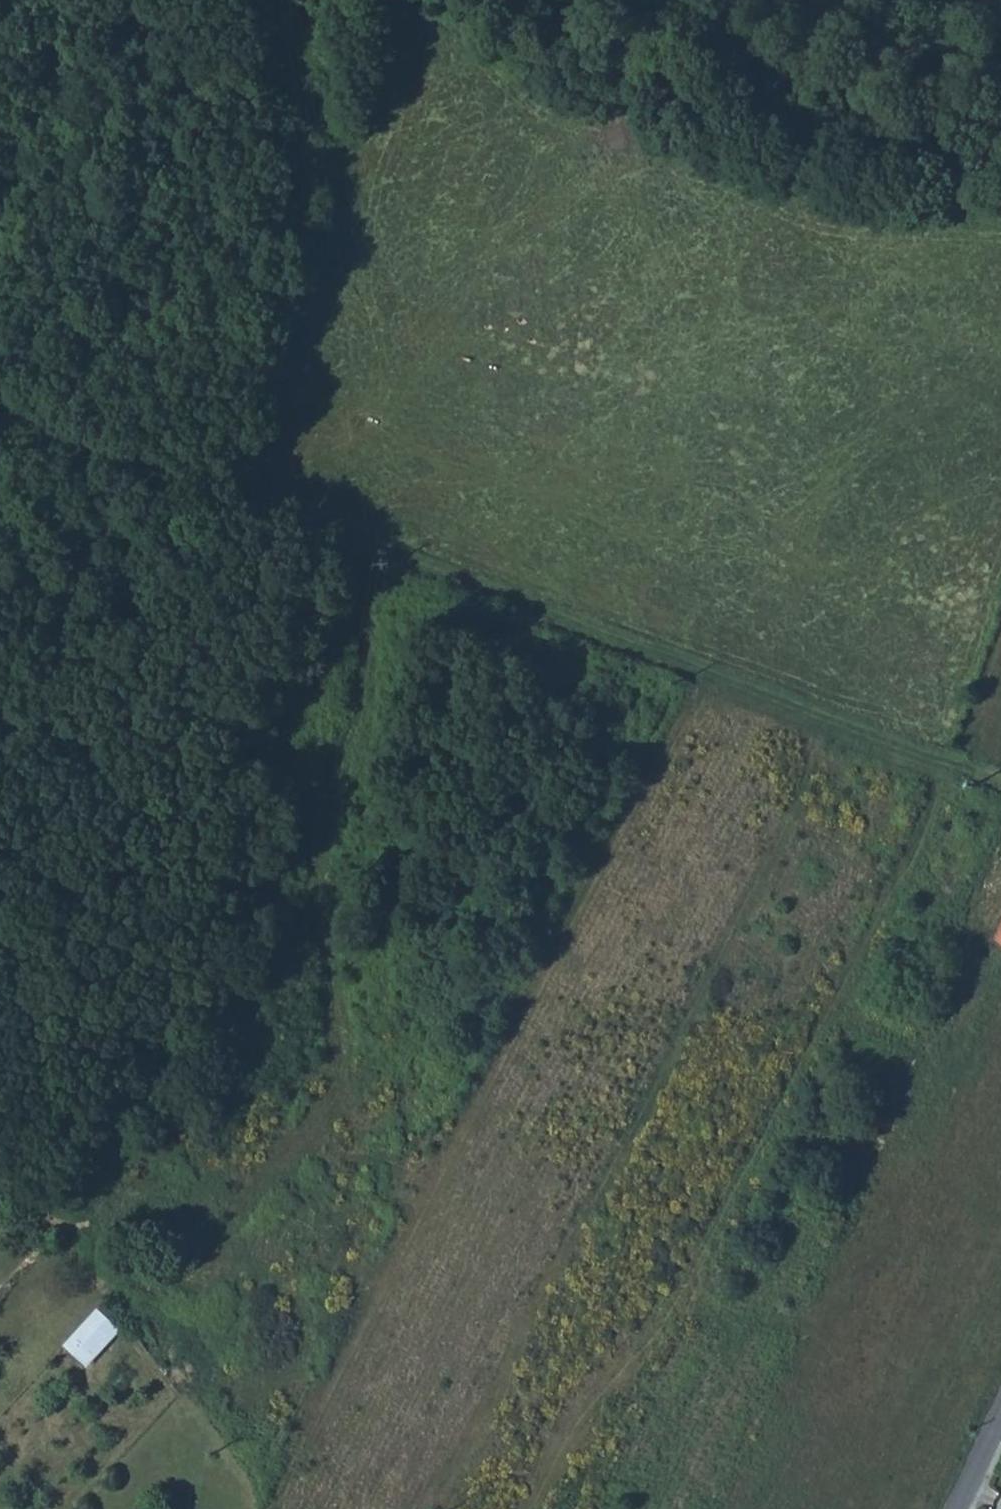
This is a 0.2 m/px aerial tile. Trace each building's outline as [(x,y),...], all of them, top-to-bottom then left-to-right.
[(99,1306),(64,1346),(91,1369),(126,1329),(99,1306)]
